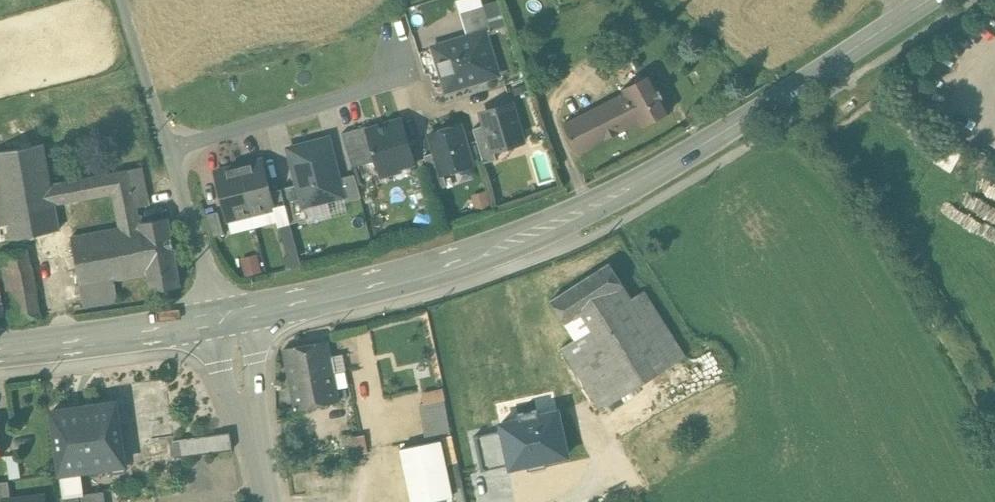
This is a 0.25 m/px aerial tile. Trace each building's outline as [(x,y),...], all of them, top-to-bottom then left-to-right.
[(468,36),(486,30),(487,31),(491,30),(482,0),(463,0),(457,2),(468,36)] [(468,36),(433,46),(446,90),(499,74),(487,31),(486,30),(468,36)] [(651,74),(623,88),(640,122),(642,126),(671,111),(651,74)] [(874,76),(864,83),(871,94),(882,86),(874,76)] [(597,107),(587,88),(554,105),(564,124),(578,153),(640,122),(625,93),(597,107)] [(126,102),(114,103),(115,115),(127,114),(126,102)] [(487,110),(483,117),(485,125),(493,152),(494,151),(524,142),(511,102),(487,110)] [(369,131),(368,131),(377,160),(380,171),(414,161),(401,121),(369,131)] [(459,124),(430,133),(436,152),(443,174),(444,174),(472,165),(459,124)] [(368,125),(342,133),(353,167),(377,160),(368,131),(369,131),(368,125)] [(485,125),(473,128),(484,163),(496,159),(494,151),(493,152),(485,125)] [(329,138),(288,148),(297,184),(303,206),(304,206),(344,196),(329,138)] [(51,184),(44,143),(0,151),(0,226),(8,224),(11,238),(57,235),(55,204),(51,184)] [(436,152),(424,155),(435,189),(447,186),(444,174),(443,174),(436,152)] [(262,160),(239,166),(251,213),(274,207),(270,191),(262,160)] [(239,166),(216,172),(227,219),(251,213),(239,166)] [(142,167),(129,169),(134,192),(147,190),(142,167)] [(120,227),(140,223),(140,222),(137,207),(150,204),(147,190),(134,192),(129,169),(51,184),(55,204),(113,193),(120,227)] [(297,184),(282,188),(291,223),(307,219),(304,206),(303,206),(297,184)] [(282,188),(270,191),(274,207),(279,226),(291,223),(282,188)] [(140,222),(140,223),(148,273),(148,274),(151,291),(180,286),(168,217),(140,222)] [(80,284),(114,280),(148,273),(140,223),(120,227),(72,237),(80,284)] [(268,271),(285,266),(275,225),(258,229),(268,271)] [(28,249),(0,254),(11,309),(39,303),(28,249)] [(241,256),(245,273),(261,268),(257,252),(241,256)] [(609,263),(551,300),(565,323),(621,288),(624,286),(609,263)] [(114,280),(80,284),(84,305),(118,299),(114,280)] [(621,288),(565,323),(576,339),(562,348),(601,409),(686,355),(644,290),(628,300),(621,288)] [(39,303),(11,309),(13,321),(41,316),(39,303)] [(327,341),(284,349),(290,380),(333,372),(327,341)] [(333,372),(290,380),(295,409),(339,401),(333,372)] [(444,399),(420,404),(427,439),(451,434),(444,399)] [(123,464),(114,403),(51,411),(63,496),(84,493),(81,470),(123,464)] [(558,410),(539,415),(537,409),(519,413),(520,419),(500,423),(502,430),(510,465),(511,468),(528,464),(529,471),(547,467),(546,460),(568,455),(558,410)] [(475,436),(483,471),(510,465),(502,430),(475,436)] [(174,439),(176,457),(233,449),(230,432),(174,439)] [(364,436),(346,439),(349,453),(367,449),(364,436)] [(401,448),(412,501),(424,501),(452,496),(441,440),(401,448)] [(17,454),(6,456),(10,478),(21,476),(17,454)] [(0,482),(0,501),(4,501),(11,500),(8,481),(0,482)] [(60,497),(61,501),(106,501),(104,491),(84,493),(63,496),(60,497)]
